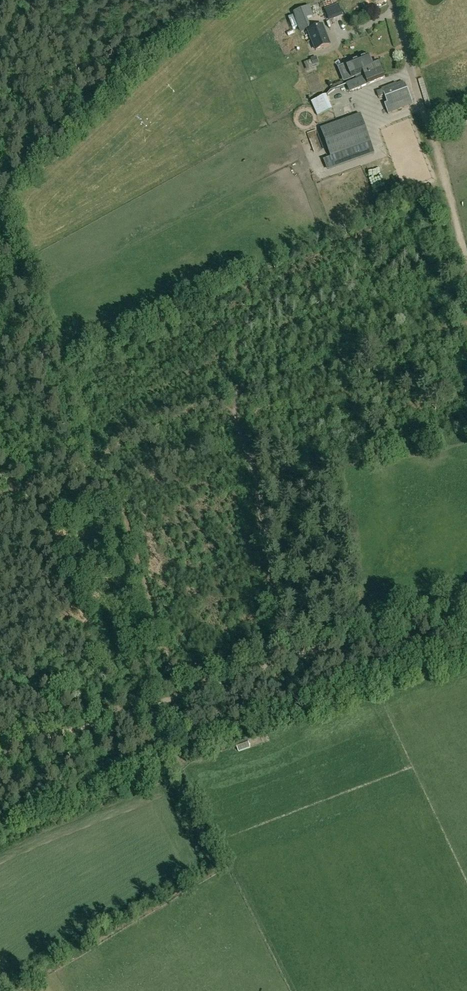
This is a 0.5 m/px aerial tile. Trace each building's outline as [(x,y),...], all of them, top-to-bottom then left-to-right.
[(340,4),(326,9),(331,22),(345,16),(340,4)] [(315,52),(331,46),(324,26),(308,32),(315,52)] [(357,80),(382,70),(379,61),(378,62),(377,61),(372,63),(369,55),(350,63),(351,67),(347,68),(351,79),(356,77),(357,80)] [(382,70),(357,80),(347,84),(350,92),(385,78),(382,70)] [(403,84),(402,82),(381,89),(382,90),(376,92),(378,97),(384,95),(387,103),(385,104),(389,113),(413,105),(405,84),(403,84)] [(314,102),(321,117),(335,110),(328,95),(314,102)] [(342,122),(321,129),(331,157),(323,160),(327,170),(356,160),(374,153),(371,143),(361,115),(342,122)] [(304,138),(309,154),(316,152),(311,136),(304,138)] [(380,213),(398,206),(394,195),(376,201),(380,213)]
